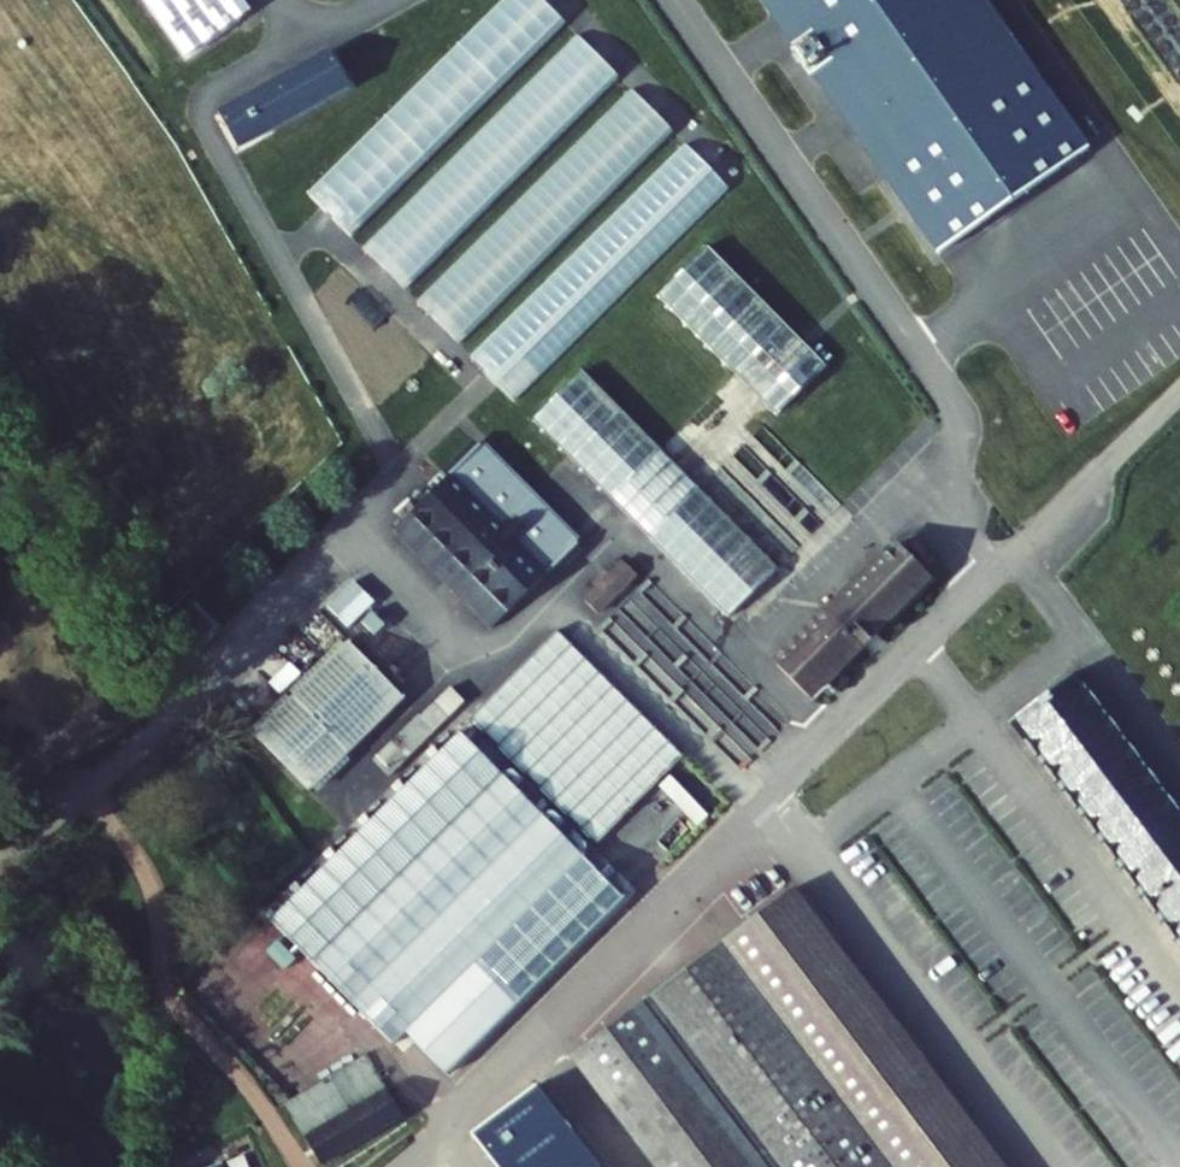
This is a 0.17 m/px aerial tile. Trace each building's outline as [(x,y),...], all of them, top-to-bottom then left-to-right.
[(179,52),(248,2),(247,0),(141,0),(179,52)] [(984,0),(761,0),(794,46),(813,32),(833,60),(813,74),(939,254),(1088,149),(984,0)] [(368,246),(409,288),(623,76),(582,34),(368,246)] [(331,48),(220,110),(239,143),(350,82),(331,48)] [(421,302),(462,344),(677,132),(636,90),(421,302)] [(475,358),(516,400),(730,187),(689,146),(475,358)] [(845,345),(730,227),(682,274),(797,392),(845,345)] [(604,352),(557,399),(751,596),(799,549),(604,352)] [(601,520),(503,422),(417,507),(515,606),(601,520)] [(801,641),(835,675),(955,554),(921,520),(801,641)] [(623,558),(584,596),(602,614),(640,577),(623,558)] [(580,611),(492,698),(617,823),(704,736),(580,611)] [(370,620),(276,714),(331,769),(425,675),(370,620)] [(1075,671),(1008,721),(1179,947),(1179,810),(1075,671)] [(446,683),(377,760),(394,775),(462,697),(446,683)] [(485,702),(324,861),(451,989),(612,830),(485,702)] [(654,873),(619,840),(598,862),(633,895),(654,873)] [(587,869),(458,996),(494,1032),(623,905),(587,869)] [(790,891),(568,1057),(651,1166),(998,1166),(790,891)] [(389,1037),(310,1085),(345,1143),(424,1095),(389,1037)] [(493,1166),(595,1166),(534,1088),(471,1138),(493,1166)] [(191,1166),(253,1166),(244,1145),(191,1166)]
